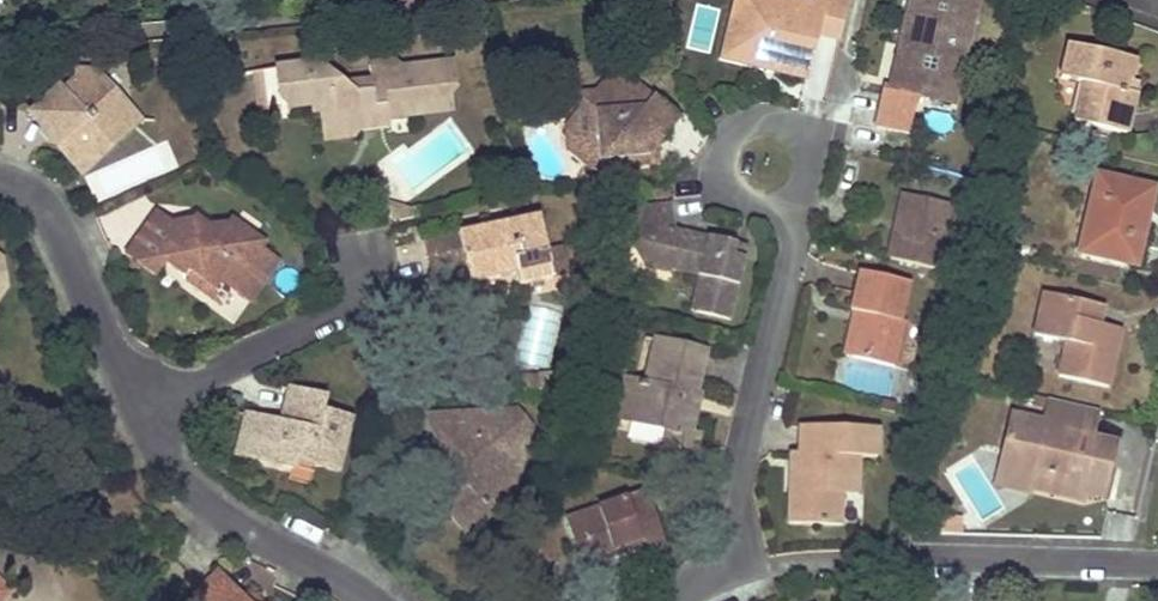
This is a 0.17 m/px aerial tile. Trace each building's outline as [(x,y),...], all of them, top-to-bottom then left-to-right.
[(788,0),(736,0),(733,14),(740,16),(732,52),(765,61),(773,63),(771,71),(805,80),(817,33),(840,38),(849,0),(816,0),(815,6),(788,0)] [(965,44),(975,0),(913,0),(900,53),(893,86),(952,101),(965,44)] [(740,16),(733,14),(722,58),(771,71),(773,63),(765,61),(732,52),(740,16)] [(181,51),(180,45),(180,39),(165,40),(166,52),(181,51)] [(1136,93),(1131,92),(1125,91),(1128,79),(1130,80),(1134,61),(1069,45),(1061,78),(1085,84),(1076,122),(1127,134),(1136,93)] [(360,126),(375,107),(383,106),(384,118),(387,117),(452,110),(451,88),(456,87),(453,63),(405,69),(393,62),(368,65),(370,82),(352,88),(320,63),(275,69),(278,96),(286,101),(287,107),(314,103),(319,109),(322,131),(340,129),(349,135),(352,135),(360,126)] [(278,96),(275,69),(254,71),(259,111),(287,107),(286,101),(278,96)] [(98,86),(98,78),(98,71),(74,71),(73,80),(61,92),(57,88),(29,114),(59,146),(68,157),(82,172),(128,130),(117,118),(129,107),(112,90),(107,95),(98,86)] [(576,144),(563,156),(587,174),(592,174),(593,191),(612,190),(610,172),(610,167),(610,162),(645,159),(644,149),(653,148),(677,123),(649,100),(645,102),(640,97),(640,92),(624,79),(613,92),(602,81),(589,96),(575,95),(573,119),(576,144)] [(613,92),(624,79),(602,81),(613,92)] [(1131,92),(1136,93),(1139,82),(1130,80),(1128,79),(1125,91),(1131,92)] [(649,100),(640,92),(640,97),(645,102),(649,100)] [(383,106),(375,107),(360,126),(387,124),(387,117),(384,118),(383,106)] [(117,118),(128,130),(140,119),(129,107),(117,118)] [(561,132),(563,156),(576,144),(573,119),(561,132)] [(323,138),(349,135),(340,129),(322,131),(323,138)] [(645,159),(610,162),(610,167),(610,172),(654,168),(653,148),(644,149),(645,159)] [(1081,252),(1109,259),(1136,265),(1137,262),(1141,244),(1154,189),(1098,177),(1081,252)] [(899,224),(892,257),(938,268),(952,206),(905,196),(899,224)] [(392,222),(412,218),(410,208),(387,200),(380,201),(382,214),(389,212),(392,222)] [(644,205),(647,223),(658,225),(677,229),(673,204),(644,205)] [(278,262),(269,256),(260,249),(265,243),(233,220),(221,237),(196,219),(184,235),(156,215),(127,255),(156,276),(167,263),(185,276),(187,274),(190,271),(212,287),(214,289),(221,281),(250,301),(278,262)] [(516,274),(517,280),(518,285),(554,278),(541,215),(425,240),(433,274),(466,267),(470,284),(516,274)] [(677,229),(658,225),(654,244),(675,249),(670,269),(699,276),(692,310),(733,319),(747,257),(735,254),(736,248),(737,242),(703,234),(677,229)] [(736,248),(735,254),(747,257),(750,245),(737,242),(736,248)] [(183,279),(214,302),(212,287),(190,271),(187,274),(185,276),(183,279)] [(853,358),(874,363),(895,368),(905,322),(900,321),(909,282),(860,272),(856,291),(851,311),(856,312),(864,314),(853,358)] [(1067,343),(1064,359),(1060,376),(1109,387),(1120,339),(1097,334),(1099,325),(1104,307),(1044,293),(1034,335),(1067,343)] [(853,358),(864,314),(856,312),(846,356),(853,358)] [(1122,330),(1099,325),(1097,334),(1120,339),(1122,330)] [(696,448),(697,444),(699,435),(689,432),(696,406),(688,405),(689,399),(691,394),(698,396),(703,373),(709,351),(657,339),(646,384),(637,382),(627,420),(668,429),(678,432),(674,449),(694,454),(696,448)] [(521,391),(541,390),(540,376),(520,377),(521,391)] [(627,380),(618,418),(627,420),(637,382),(627,380)] [(351,419),(327,412),(324,422),(318,420),(321,411),(324,399),(288,391),(282,413),(290,415),(297,417),(294,427),(279,424),(257,418),(247,457),(292,469),(294,459),(337,470),(351,419)] [(689,399),(688,405),(696,406),(698,396),(691,394),(689,399)] [(1032,473),(1028,488),(1032,489),(1083,500),(1085,493),(1103,498),(1111,466),(1073,457),(1078,436),(1090,440),(1092,435),(1098,410),(1049,398),(1044,423),(1025,418),(1024,421),(1010,427),(1008,436),(1005,435),(1003,446),(1005,447),(1003,457),(1013,469),(1032,473)] [(327,412),(321,411),(318,420),(324,422),(327,412)] [(437,440),(445,454),(459,456),(466,466),(464,477),(461,486),(457,491),(452,517),(467,535),(479,525),(492,515),(488,510),(496,502),(500,489),(513,492),(530,428),(516,424),(515,411),(440,415),(441,435),(437,435),(437,440)] [(282,413),(279,424),(294,427),(297,417),(290,415),(282,413)] [(1025,418),(1009,414),(1005,435),(1008,436),(1010,427),(1024,421),(1025,418)] [(247,457),(257,418),(246,415),(236,454),(247,457)] [(441,435),(440,415),(426,415),(437,440),(437,435),(441,435)] [(878,457),(879,428),(802,425),(801,452),(800,488),(792,488),(791,524),(842,526),(842,510),(843,495),(857,495),(859,456),(878,457)] [(674,449),(678,432),(668,429),(664,446),(674,449)] [(1073,457),(1111,466),(1117,442),(1092,435),(1090,440),(1078,436),(1073,457)] [(1005,447),(1003,446),(993,485),(1031,494),(1032,489),(1028,488),(1032,473),(1013,469),(1003,457),(1005,447)] [(800,488),(801,452),(793,451),(792,488),(800,488)] [(459,456),(445,454),(464,477),(466,466),(459,456)] [(646,554),(656,550),(666,547),(647,491),(577,515),(593,563),(623,552),(621,546),(628,544),(642,540),(644,545),(646,554)] [(593,563),(577,515),(568,519),(583,566),(593,563)] [(963,519),(933,518),(933,534),(963,535),(963,519)] [(621,546),(623,552),(644,545),(642,540),(628,544),(621,546)] [(213,570),(200,584),(184,600),(244,600),(213,570)] [(13,592),(0,580),(0,600),(6,600),(13,592)]
